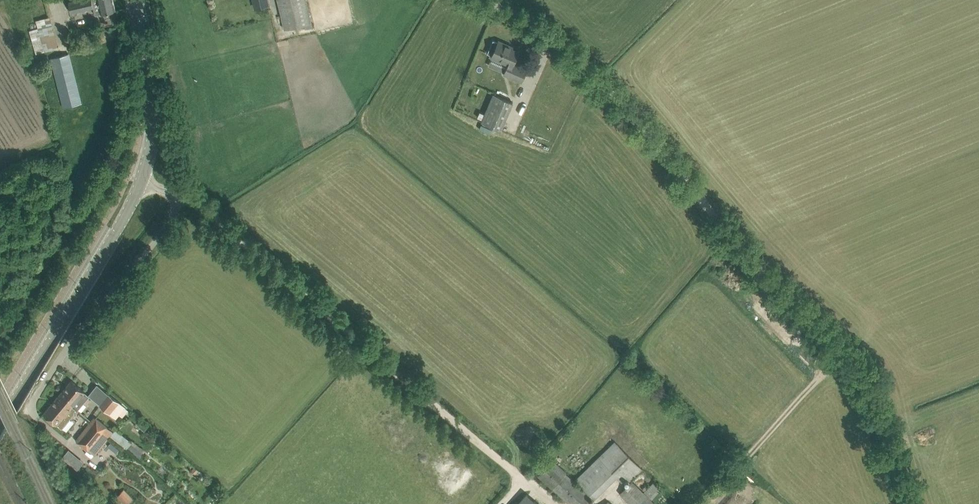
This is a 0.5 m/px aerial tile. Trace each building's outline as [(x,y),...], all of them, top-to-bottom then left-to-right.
[(115,9),(113,0),(68,0),(71,12),(93,7),(95,14),(115,9)] [(306,0),(278,0),(285,29),(311,23),(306,0)] [(58,47),(50,19),(28,25),(36,54),(58,47)] [(499,40),(498,42),(493,40),(488,53),(492,55),(491,57),(508,64),(505,70),(513,73),(511,77),(522,81),(527,68),(517,64),(516,67),(513,65),(519,51),(506,46),(507,44),(499,40)] [(69,53),(51,58),(64,107),(81,102),(69,53)] [(513,102),(494,93),(482,122),(501,130),(513,102)] [(85,391),(79,386),(71,380),(60,394),(78,409),(89,395),(85,391)] [(122,417),(128,410),(108,393),(100,404),(117,417),(119,415),(122,417)] [(62,428),(78,409),(60,394),(43,413),(62,428)] [(116,428),(112,432),(105,426),(106,426),(94,417),(91,421),(109,436),(110,435),(139,458),(145,450),(116,428)] [(94,455),(109,436),(91,421),(76,440),(94,455)] [(622,481),(628,475),(631,479),(642,469),(615,441),(577,478),(595,497),(617,476),(622,481)] [(586,503),(593,496),(552,459),(538,475),(571,503),(585,503),(586,503)] [(631,503),(652,503),(653,503),(651,500),(662,489),(654,481),(643,493),(632,481),(620,493),(631,503)] [(124,489),(116,496),(124,503),(129,503),(133,500),(124,489)] [(517,503),(537,503),(525,494),(517,503)]
